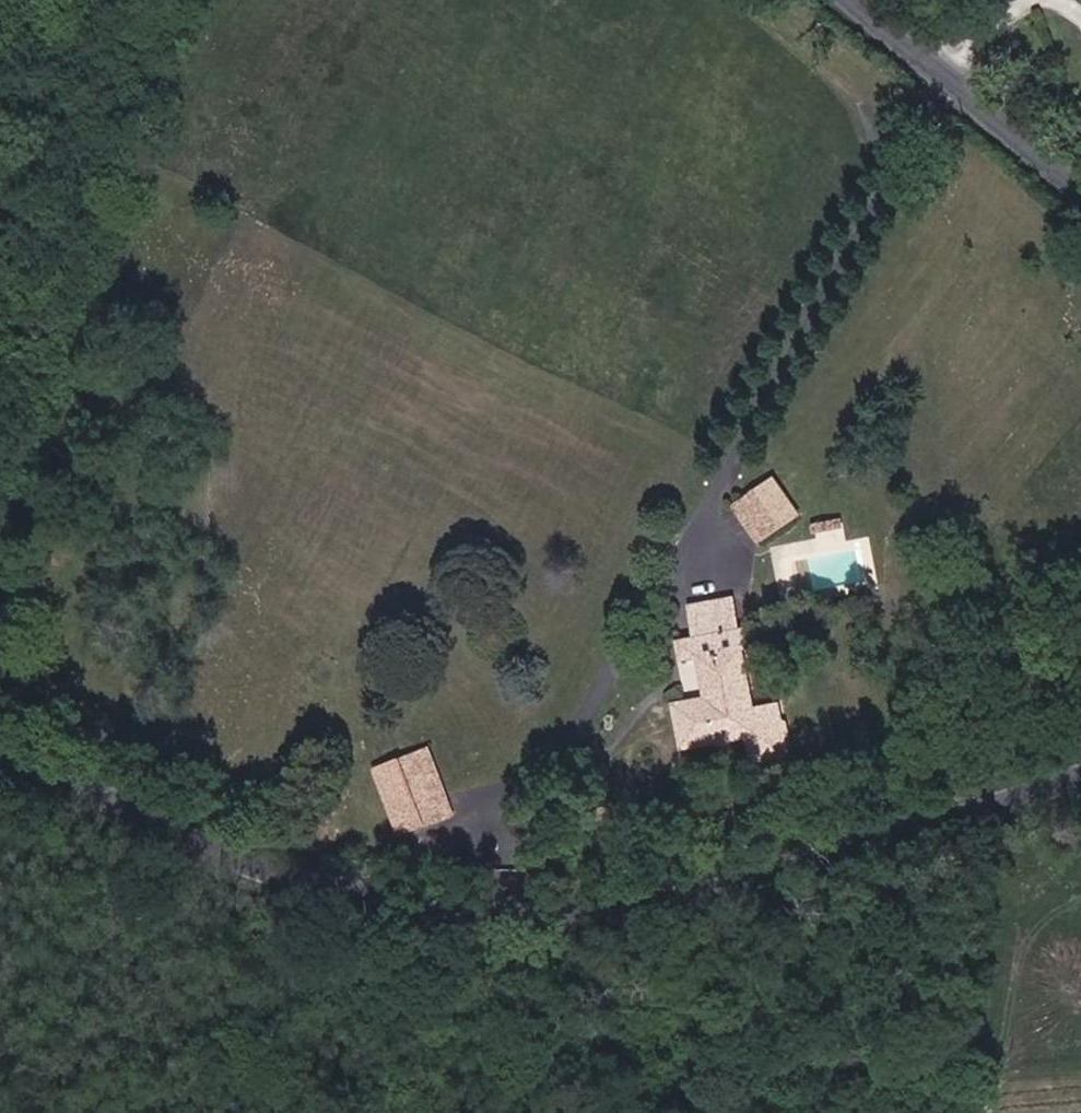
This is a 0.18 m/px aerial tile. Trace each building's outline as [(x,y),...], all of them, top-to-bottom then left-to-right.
[(780,512),(750,476),(728,494),(759,530),(780,512)] [(866,576),(858,544),(811,556),(819,588),(866,576)] [(694,754),(709,749),(763,733),(767,745),(802,735),(790,693),(769,698),(750,630),(774,624),(772,613),(747,620),(739,593),(697,604),(706,633),(683,639),(688,656),(708,651),(721,699),(682,710),(694,754)] [(462,813),(433,764),(426,751),(401,766),(377,780),(412,842),(462,813)] [(601,839),(605,849),(627,842),(624,831),(601,839)]
